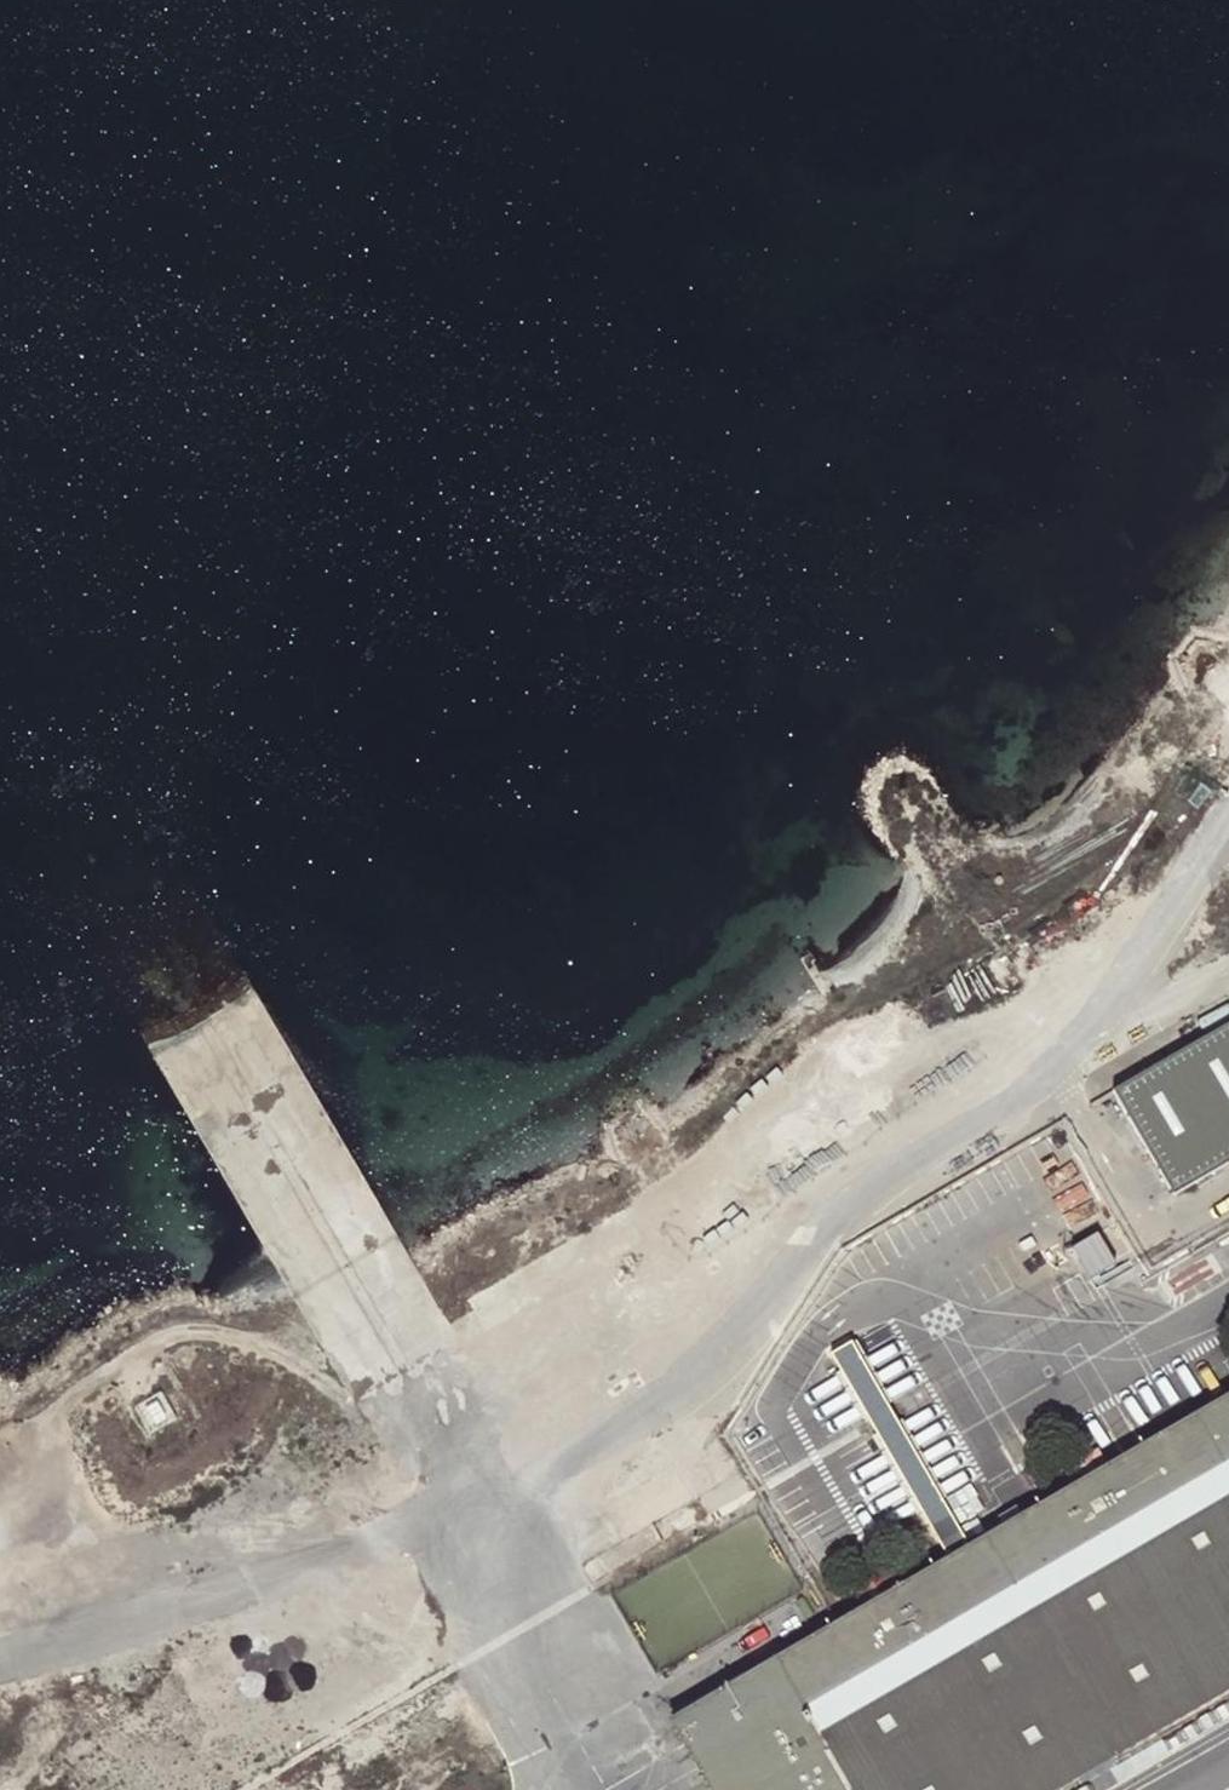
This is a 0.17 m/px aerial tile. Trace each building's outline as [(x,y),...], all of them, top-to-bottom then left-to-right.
[(1116,1099),(1176,1201),(1228,1171),(1228,1034),(1116,1099)] [(673,1736),(707,1789),(1065,1789),(1228,1694),(1228,1412),(842,1637),(673,1736)]
